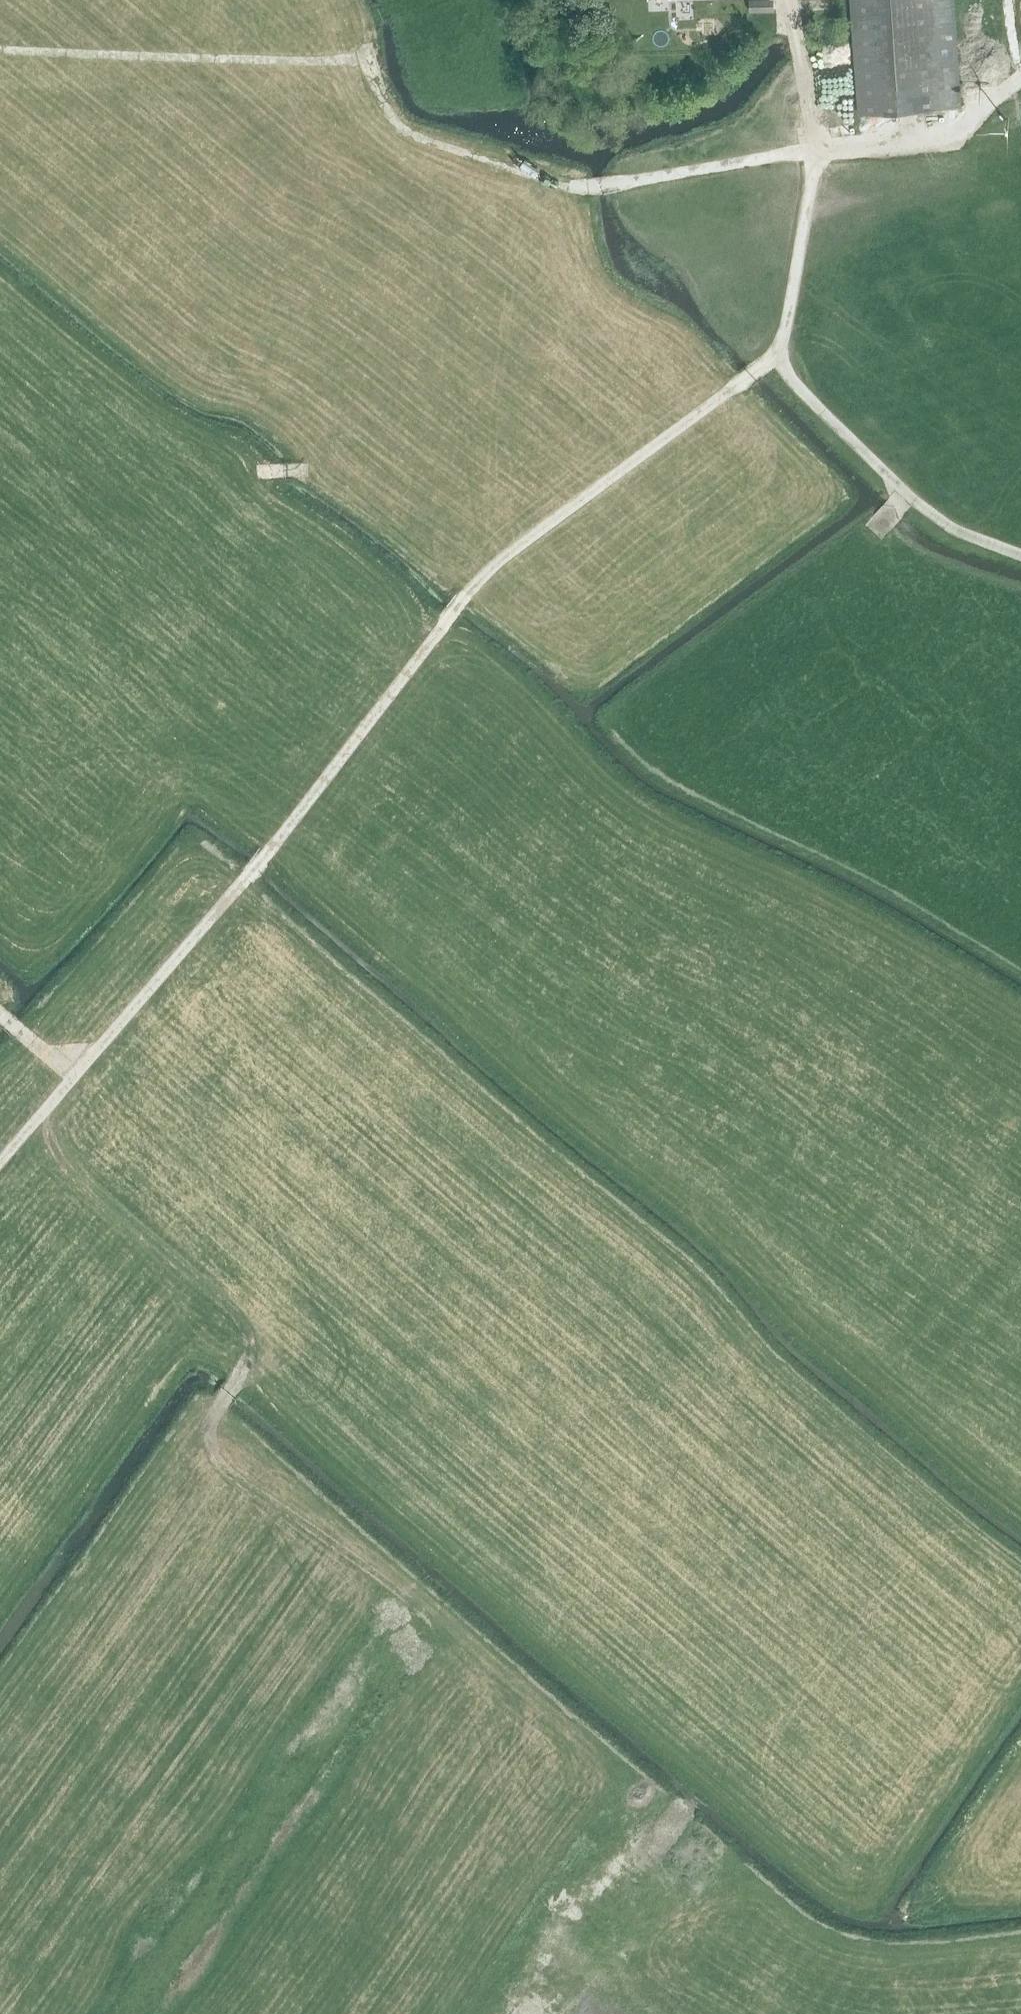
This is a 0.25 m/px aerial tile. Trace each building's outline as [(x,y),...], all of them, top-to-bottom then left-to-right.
[(858,115),(961,107),(953,0),(849,0),(858,115)]
